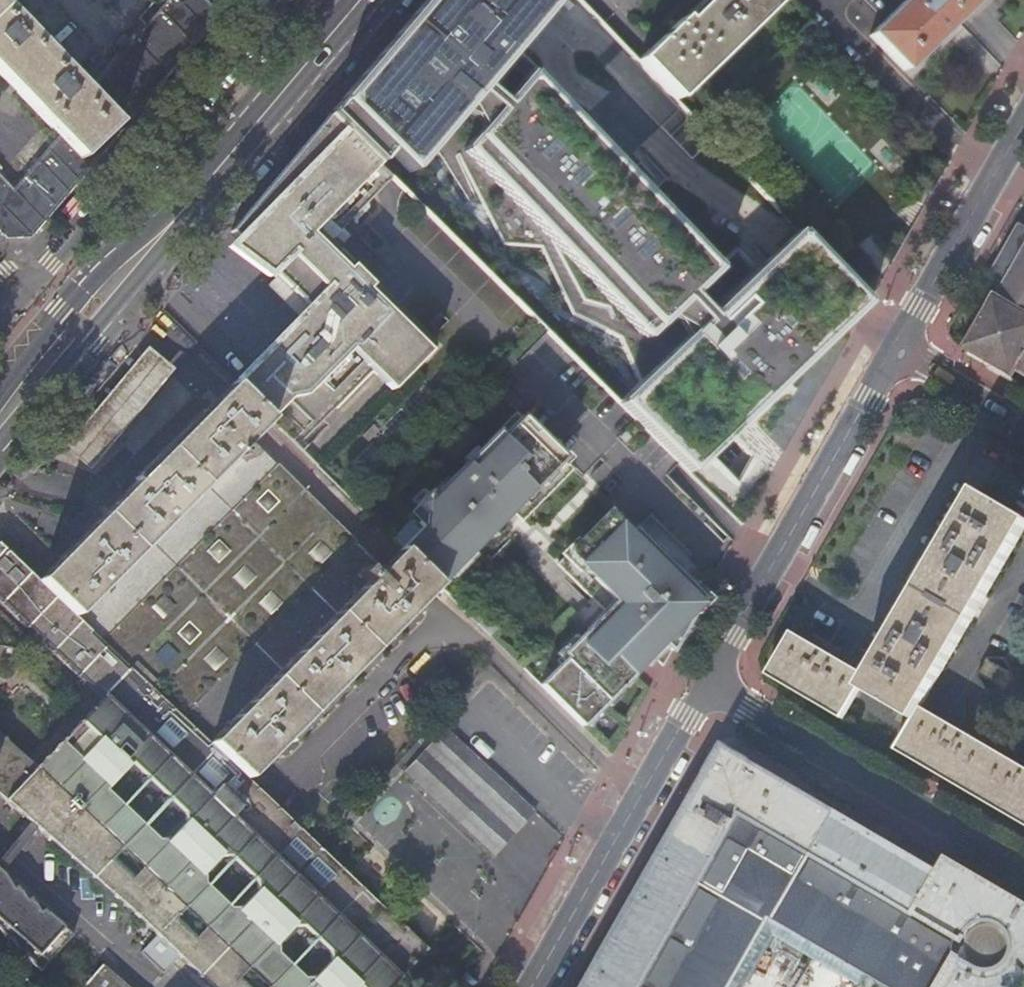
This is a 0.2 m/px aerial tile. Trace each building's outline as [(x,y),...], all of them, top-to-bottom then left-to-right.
[(219,16),(204,0),(171,0),(91,95),(0,2),(0,74),(16,90),(62,137),(16,192),(0,175),(0,232),(8,240),(33,240),(131,122),(219,16)] [(690,474),(732,434),(869,303),(806,238),(798,230),(711,314),(693,296),(721,269),(531,72),(504,103),(485,87),(558,1),(557,0),(426,0),(396,35),(328,116),(378,165),(386,156),(409,178),(437,144),(471,103),(491,120),(489,122),(473,141),(463,153),(646,341),(657,331),(679,310),(686,303),(703,321),(696,328),(639,382),(618,403),(690,474)] [(707,1),(685,23),(681,19),(638,62),(676,102),(780,0),(706,0),(707,1)] [(879,27),(903,0),(855,0),(853,3),(879,27)] [(870,39),(906,75),(935,47),(983,0),(910,0),(870,39)] [(247,213),(230,233),(237,240),(228,248),(267,277),(271,274),(288,291),(306,309),(254,362),(246,371),(233,383),(269,419),(297,447),(372,372),(391,391),(409,374),(434,348),(328,244),(370,202),(393,180),(378,165),(328,116),(307,141),(247,213)] [(1021,224),(1020,224),(1019,224),(1018,224),(1017,225),(1016,226),(989,274),(1000,281),(993,293),(961,349),(986,363),(1013,379),(1016,373),(1023,377),(1023,226),(1021,224)] [(145,356),(61,450),(85,471),(168,377),(145,356)] [(75,615),(249,440),(269,419),(233,383),(215,402),(207,411),(128,491),(78,542),(64,557),(52,570),(40,582),(75,615)] [(500,438),(520,418),(515,414),(496,434),(500,438)] [(496,434),(483,447),(539,504),(572,470),(520,418),(500,438),(496,434)] [(182,717),(209,743),(380,570),(354,544),(301,492),(275,466),(249,440),(75,615),(102,641),(182,717)] [(483,447),(476,453),(465,465),(434,496),(423,507),(418,512),(423,517),(416,524),(421,528),(401,549),(437,585),(438,586),(447,576),(469,554),(489,534),(499,523),(501,521),(511,512),(521,522),(529,515),(539,504),(483,447)] [(465,465),(476,453),(471,449),(460,460),(465,465)] [(793,632),(768,675),(842,719),(860,689),(914,720),(896,750),(1007,815),(1023,825),(1023,768),(922,708),(1023,533),(1023,518),(976,490),(868,676),(793,632)] [(423,507),(434,496),(430,491),(418,503),(423,507)] [(628,533),(632,528),(612,509),(608,513),(628,533)] [(677,639),(685,625),(693,612),(701,597),(691,587),(661,557),(650,547),(632,528),(628,533),(608,513),(559,563),(556,565),(605,612),(592,625),(577,641),(559,659),(556,662),(560,665),(540,686),(581,727),(584,724),(595,712),(604,703),(615,692),(629,679),(639,669),(651,657),(661,667),(677,639)] [(504,527),(499,523),(489,534),(493,538),(504,527)] [(654,543),(650,547),(661,557),(665,553),(654,543)] [(39,829),(142,920),(141,921),(157,936),(179,956),(211,986),(390,986),(427,950),(421,945),(318,846),(315,843),(308,837),(287,816),(271,802),(246,778),(209,743),(182,717),(102,641),(75,615),(40,582),(0,544),(0,597),(101,693),(78,719),(74,723),(70,728),(36,766),(6,800),(31,822),(39,829)] [(401,549),(380,570),(209,743),(246,778),(412,611),(437,585),(401,549)] [(469,554),(447,576),(451,580),(473,558),(469,554)] [(701,597),(704,592),(695,582),(691,587),(701,597)] [(697,615),(712,600),(704,592),(701,597),(693,612),(697,615)] [(691,631),(685,625),(677,639),(680,642),(691,631)] [(559,659),(577,641),(573,637),(554,655),(559,659)] [(1014,673),(988,657),(977,675),(1004,691),(1014,673)] [(615,692),(604,703),(609,708),(620,696),(615,692)] [(595,712),(584,724),(588,728),(600,717),(595,712)] [(476,762),(444,733),(407,775),(436,803),(495,859),(506,847),(524,829),(535,817),(476,762)] [(6,800),(36,766),(8,740),(0,749),(0,795),(6,800)] [(770,920),(886,986),(1023,986),(1023,905),(958,866),(947,860),(939,873),(724,748),(588,986),(732,986),(770,920)] [(31,822),(0,858),(0,872),(1,872),(39,829),(31,822)] [(8,943),(13,940),(21,954),(27,951),(34,965),(42,972),(72,937),(74,935),(43,908),(41,909),(37,911),(33,903),(29,897),(27,898),(24,900),(19,891),(16,886),(14,887),(11,889),(5,879),(3,874),(1,872),(0,872),(0,928),(8,943)] [(162,974),(179,956),(157,936),(140,954),(162,974)] [(103,964),(82,986),(129,986),(103,964)] [(454,978),(462,985),(468,979),(465,976),(460,971),(454,978)]
